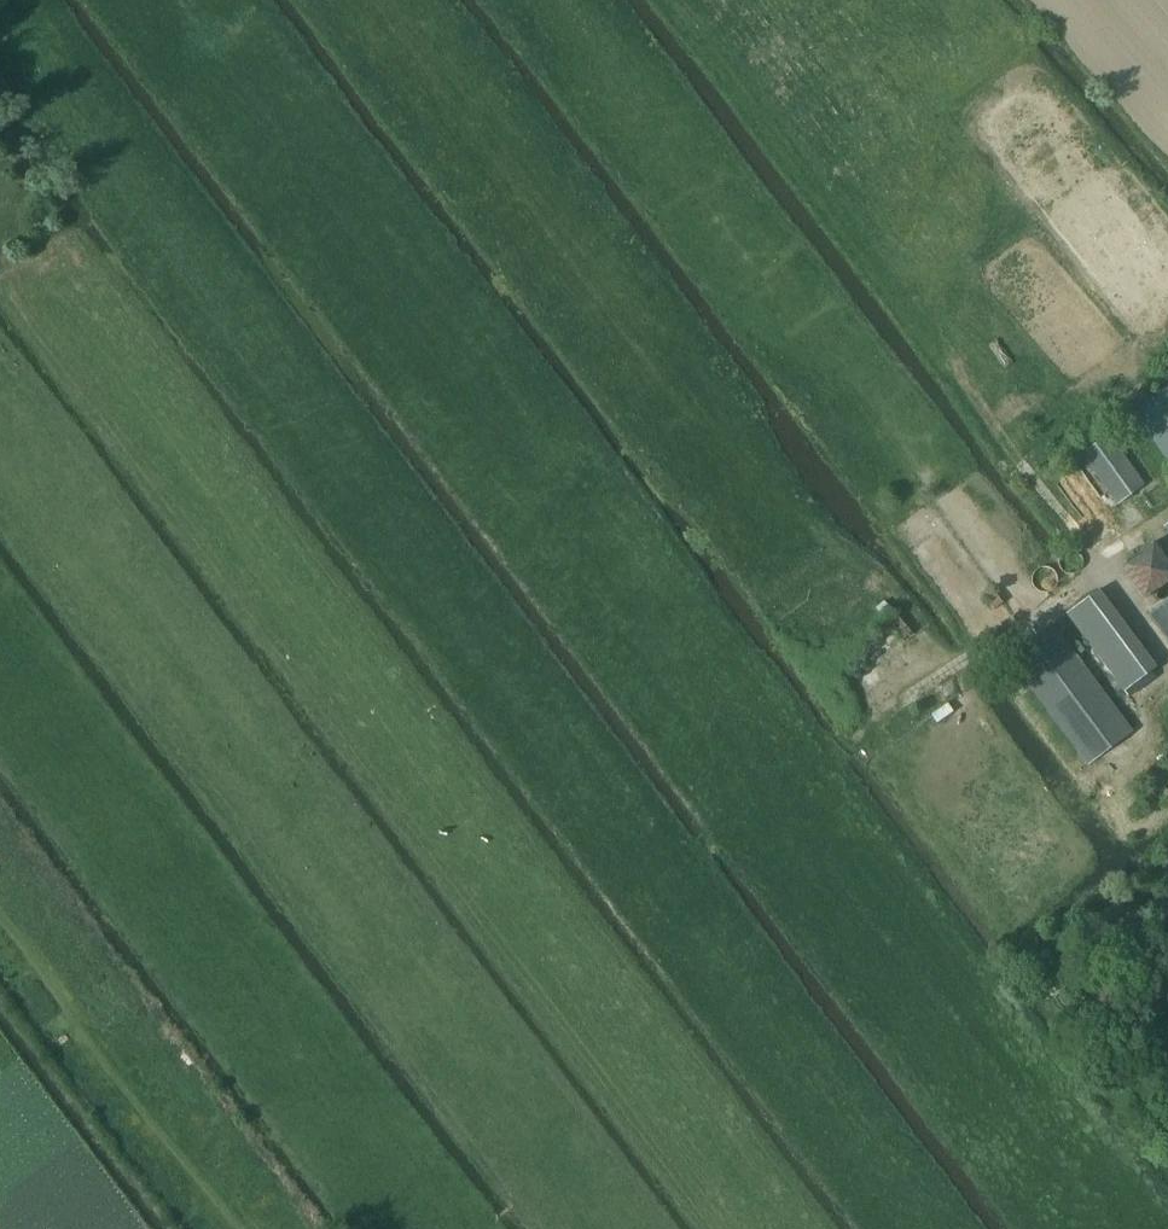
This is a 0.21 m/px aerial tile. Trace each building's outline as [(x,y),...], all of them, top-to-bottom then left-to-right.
[(1167,386),(1133,412),(1167,460),(1167,386)] [(1139,497),(1147,491),(1143,486),(1146,484),(1109,434),(1081,454),(1118,505),(1135,492),(1139,497)] [(1157,668),(1098,589),(1066,613),(1088,645),(1075,654),(1052,622),(1007,656),(1088,765),(1133,732),(1110,701),(1157,668)] [(1150,613),(1167,638),(1167,599),(1150,613)]
